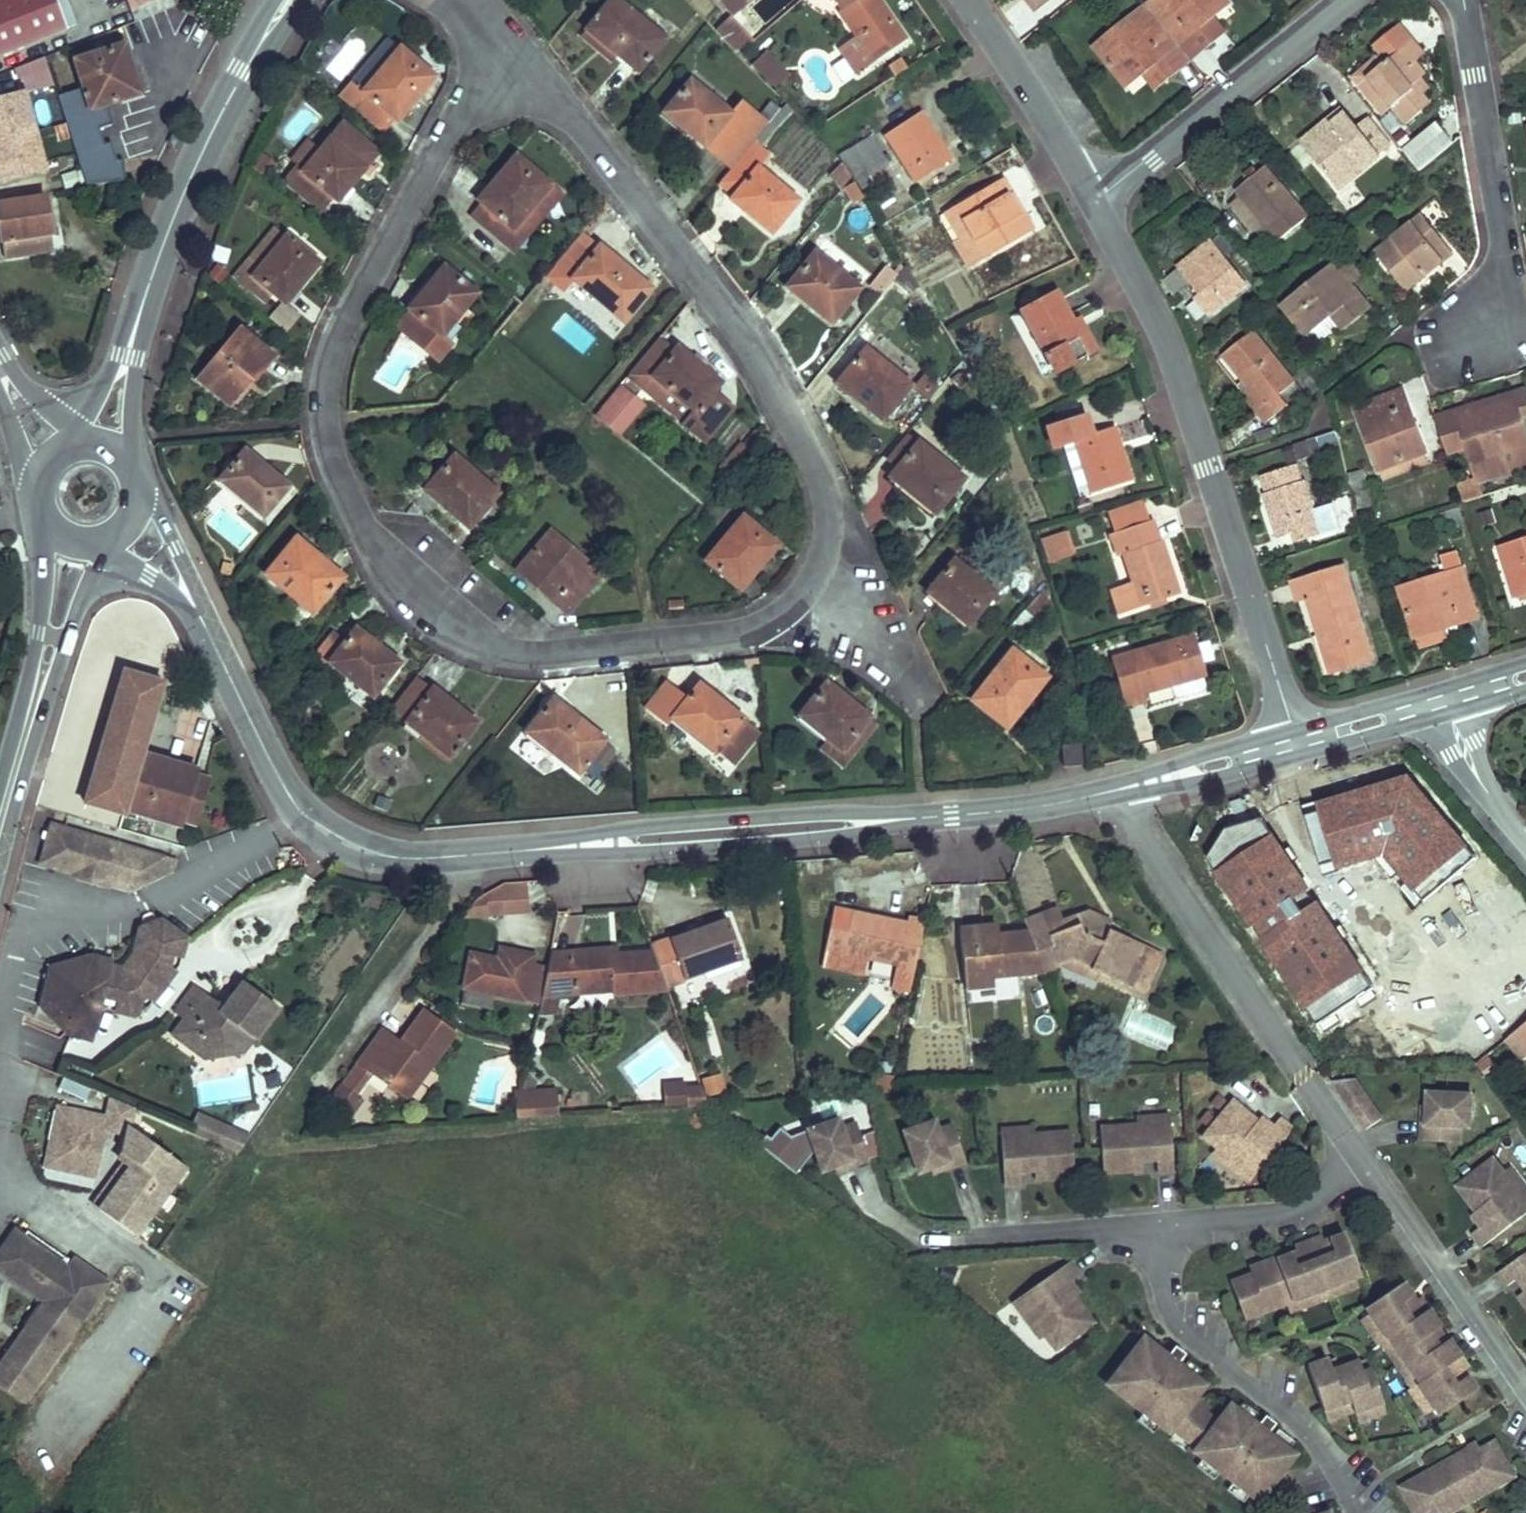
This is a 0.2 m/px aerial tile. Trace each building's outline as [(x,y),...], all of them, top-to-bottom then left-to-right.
[(64,29),(53,1),(53,0),(0,0),(0,54),(64,29)] [(64,29),(76,24),(66,0),(56,0),(53,1),(64,29)] [(136,21),(175,6),(173,0),(128,0),(136,21)] [(586,30),(616,54),(638,72),(665,39),(617,0),(611,0),(586,30)] [(730,15),(748,0),(718,0),(730,15)] [(843,9),(839,11),(856,35),(839,47),(857,73),(906,40),(878,0),(837,0),(843,9)] [(1036,10),(1048,0),(1027,0),(1036,10)] [(1146,6),(1178,46),(1213,17),(1229,4),(1226,0),(1153,0),(1146,6)] [(1178,46),(1146,6),(1095,47),(1128,87),(1144,74),(1178,46)] [(1213,17),(1178,46),(1191,61),(1225,33),(1213,17)] [(718,35),(732,22),(728,19),(715,31),(718,35)] [(732,22),(718,35),(734,52),(751,43),(732,22)] [(1375,47),(1387,61),(1383,65),(1368,77),(1392,107),(1407,124),(1430,104),(1423,95),(1425,92),(1417,82),(1420,79),(1426,75),(1415,62),(1423,56),(1399,27),(1375,47)] [(616,54),(586,30),(581,36),(611,60),(616,54)] [(362,92),(399,48),(387,37),(349,82),(362,92)] [(123,46),(75,61),(84,87),(91,109),(107,104),(138,94),(123,46)] [(1191,61),(1178,46),(1144,74),(1157,89),(1191,61)] [(434,77),(421,66),(411,58),(399,48),(362,92),(349,82),(339,95),(383,132),(395,119),(400,123),(412,108),(409,106),(434,77)] [(751,65),(761,75),(774,61),(765,52),(751,65)] [(414,53),(411,58),(421,66),(424,62),(414,53)] [(1368,77),(1383,65),(1377,57),(1353,78),(1383,115),(1392,107),(1368,77)] [(889,67),(895,76),(907,68),(901,59),(889,67)] [(789,76),(774,61),(761,75),(776,89),(789,76)] [(1417,82),(1425,92),(1429,89),(1420,79),(1417,82)] [(664,113),(730,167),(766,124),(758,117),(739,102),(730,114),(690,82),(664,113)] [(91,109),(84,87),(57,96),(85,186),(125,181),(122,160),(116,160),(110,142),(103,145),(98,129),(114,124),(107,104),(91,109)] [(34,131),(24,92),(0,99),(0,140),(34,131)] [(277,96),(270,93),(261,110),(268,114),(277,96)] [(758,117),(766,124),(779,108),(771,101),(758,117)] [(752,142),(760,148),(791,111),(784,105),(781,109),(779,108),(752,142)] [(1381,155),(1379,153),(1358,127),(1343,108),(1301,143),(1339,189),(1381,155)] [(886,135),(916,182),(950,159),(920,113),(886,135)] [(1358,127),(1379,153),(1390,144),(1369,119),(1358,127)] [(333,198),(337,201),(348,186),(350,187),(365,167),(361,164),(374,149),(342,123),(320,151),(303,171),(296,165),(282,181),(321,213),(333,198)] [(54,127),(58,142),(68,139),(64,124),(54,127)] [(1452,143),(1439,125),(1405,152),(1419,169),(1452,143)] [(0,140),(0,181),(44,170),(34,131),(0,140)] [(862,190),(873,183),(869,177),(880,170),(888,165),(887,164),(883,156),(873,135),(840,155),(862,190)] [(303,171),(320,151),(308,140),(291,161),(296,165),(303,171)] [(734,196),(732,198),(746,209),(744,211),(771,233),(797,200),(758,169),(768,155),(760,148),(752,142),(719,184),(734,196)] [(361,164),(365,167),(378,152),(374,149),(361,164)] [(883,156),(887,164),(892,161),(888,153),(883,156)] [(515,156),(490,186),(492,188),(481,201),(483,202),(472,216),(514,251),(525,238),(516,230),(552,187),(515,156)] [(829,175),(840,191),(851,177),(842,162),(829,175)] [(1266,165),(1257,173),(1249,179),(1235,191),(1238,194),(1264,225),(1278,242),(1309,217),(1266,165)] [(1249,179),(1257,173),(1253,168),(1245,174),(1249,179)] [(83,184),(79,169),(61,175),(65,189),(83,184)] [(869,177),(873,183),(883,176),(880,170),(869,177)] [(961,240),(956,243),(969,266),(1028,232),(1007,196),(1011,193),(1002,178),(945,212),(961,240)] [(863,197),(854,183),(846,188),(854,202),(856,201),(863,197)] [(338,202),(350,187),(348,186),(337,201),(338,202)] [(492,188),(490,186),(479,199),(481,201),(492,188)] [(516,230),(525,238),(561,195),(552,187),(516,230)] [(1007,196),(1028,232),(1032,230),(1011,193),(1007,196)] [(1264,225),(1238,194),(1236,199),(1231,204),(1231,208),(1250,231),(1256,230),(1264,225)] [(0,203),(0,234),(3,258),(53,251),(45,197),(0,203)] [(863,197),(856,201),(873,230),(880,226),(863,197)] [(606,203),(585,228),(588,231),(610,206),(606,203)] [(1406,291),(1453,253),(1422,215),(1375,253),(1406,291)] [(257,272),(286,237),(272,226),(244,261),(257,272)] [(557,265),(546,278),(564,293),(574,280),(623,322),(650,289),(599,246),(599,247),(584,235),(558,266),(557,265)] [(257,272),(244,261),(233,274),(264,299),(271,291),(283,301),(294,288),(296,289),(318,263),(286,237),(257,272)] [(1210,242),(1180,267),(1191,281),(1198,289),(1201,293),(1196,297),(1210,314),(1245,285),(1210,242)] [(814,253),(788,285),(802,297),(801,299),(831,323),(859,289),(814,253)] [(479,292),(444,263),(407,308),(414,314),(399,332),(438,365),(453,346),(442,337),(479,292)] [(1306,334),(1331,314),(1341,325),(1343,328),(1368,308),(1334,265),(1283,306),(1306,334)] [(1191,281),(1180,267),(1164,280),(1175,294),(1191,281)] [(886,270),(876,282),(885,289),(895,277),(886,270)] [(885,289),(876,282),(872,288),(880,295),(885,289)] [(787,287),(801,299),(802,297),(788,285),(787,287)] [(294,288),(283,301),(285,303),(296,289),(294,288)] [(1201,293),(1198,289),(1192,293),(1196,297),(1201,293)] [(1054,373),(1086,355),(1069,324),(1073,322),(1056,292),(1021,311),(1054,373)] [(269,318),(285,332),(299,316),(283,302),(269,318)] [(1331,314),(1306,334),(1316,345),(1341,325),(1331,314)] [(1069,324),(1086,355),(1096,350),(1079,319),(1073,322),(1069,324)] [(228,404),(270,354),(240,329),(198,379),(228,404)] [(1252,331),(1223,354),(1245,381),(1249,387),(1242,392),(1267,422),(1288,405),(1280,395),(1294,383),(1252,331)] [(691,359),(677,347),(675,349),(660,336),(625,378),(642,392),(644,389),(653,377),(694,411),(684,423),(683,424),(704,441),(731,408),(712,392),(719,383),(699,365),(704,359),(696,353),(691,359)] [(865,349),(838,382),(853,394),(852,396),(882,420),(910,386),(865,349)] [(270,354),(228,404),(232,407),(273,357),(270,354)] [(1298,372),(1311,390),(1316,386),(1303,368),(1298,372)] [(653,377),(644,389),(684,423),(694,411),(653,377)] [(915,390),(928,400),(936,390),(924,379),(915,390)] [(1249,387),(1245,381),(1238,387),(1242,392),(1249,387)] [(837,384),(852,396),(853,394),(838,382),(837,384)] [(1280,395),(1288,405),(1303,393),(1294,383),(1280,395)] [(642,406),(619,386),(595,415),(618,434),(642,406)] [(1436,415),(1447,451),(1453,449),(1444,420),(1516,399),(1521,416),(1525,414),(1525,389),(1525,388),(1436,415)] [(1377,471),(1379,470),(1425,452),(1427,451),(1403,389),(1353,409),(1377,471)] [(1453,449),(1479,441),(1490,478),(1508,473),(1502,454),(1512,451),(1517,470),(1525,467),(1525,433),(1521,416),(1516,399),(1444,420),(1453,449)] [(1053,409),(1058,423),(1081,414),(1076,401),(1053,409)] [(1053,448),(1062,445),(1074,441),(1091,493),(1130,480),(1113,428),(1092,435),(1085,416),(1047,428),(1053,448)] [(741,445),(748,451),(761,436),(754,430),(741,445)] [(1316,437),(1320,448),(1339,441),(1336,430),(1316,437)] [(897,468),(918,442),(908,434),(887,459),(897,468)] [(1316,437),(1294,444),(1299,461),(1322,453),(1320,448),(1316,437)] [(1074,441),(1062,445),(1080,497),(1091,493),(1074,441)] [(1479,441),(1453,449),(1455,454),(1467,450),(1478,485),(1491,481),(1490,478),(1479,441)] [(963,479),(918,442),(897,468),(890,477),(935,514),(963,479)] [(721,467),(729,474),(748,451),(741,445),(740,444),(721,467)] [(244,451),(220,480),(263,516),(287,487),(244,451)] [(1508,473),(1517,470),(1512,451),(1502,454),(1508,473)] [(1425,452),(1379,470),(1383,481),(1429,463),(1425,452)] [(453,456),(426,488),(440,501),(439,503),(468,528),(497,494),(453,456)] [(1264,493),(1279,538),(1294,534),(1297,543),(1339,529),(1330,504),(1313,509),(1304,481),(1302,481),(1298,466),(1262,477),(1267,492),(1264,493)] [(1348,474),(1355,508),(1369,505),(1363,471),(1348,474)] [(1466,501),(1482,496),(1478,485),(1476,478),(1460,483),(1466,501)] [(424,490),(439,503),(440,501),(426,488),(424,490)] [(1114,533),(1150,521),(1142,500),(1107,512),(1114,533)] [(705,561),(738,588),(750,573),(752,575),(777,545),(742,517),(705,561)] [(1159,541),(1152,520),(1150,521),(1114,533),(1110,534),(1117,556),(1123,555),(1132,582),(1111,589),(1120,615),(1149,605),(1179,594),(1161,540),(1159,541)] [(1065,532),(1073,554),(1076,553),(1068,531),(1065,532)] [(517,570),(567,614),(601,575),(551,532),(517,570)] [(1073,554),(1065,532),(1041,540),(1049,562),(1073,554)] [(266,574),(312,613),(342,577),(296,539),(266,574)] [(1500,548),(1515,596),(1521,594),(1525,593),(1525,540),(1500,548)] [(1446,573),(1462,568),(1456,550),(1440,555),(1446,573)] [(953,560),(929,590),(943,602),(941,604),(968,625),(994,593),(953,560)] [(1309,598),(1321,636),(1327,634),(1339,672),(1372,661),(1343,566),(1293,582),(1299,601),(1309,598)] [(1478,618),(1462,568),(1446,573),(1398,588),(1414,638),(1416,638),(1445,628),(1478,618)] [(740,590),(752,575),(750,573),(738,588),(740,590)] [(927,592),(941,604),(943,602),(929,590),(927,592)] [(1166,599),(1149,605),(1151,610),(1168,604),(1166,599)] [(1445,628),(1416,638),(1419,648),(1449,639),(1445,628)] [(398,663),(356,629),(346,641),(334,632),(314,657),(326,667),(329,663),(372,696),(398,663)] [(1327,634),(1321,636),(1333,673),(1339,672),(1327,634)] [(1144,692),(1170,685),(1203,675),(1192,636),(1113,659),(1127,707),(1146,701),(1144,692)] [(971,700),(1004,727),(1024,702),(1026,704),(1047,678),(1012,650),(971,700)] [(180,827),(182,821),(195,776),(197,769),(142,753),(163,682),(123,671),(84,804),(123,815),(125,810),(180,827)] [(406,723),(432,689),(416,676),(390,710),(406,723)] [(1202,676),(1170,685),(1173,695),(1178,698),(1202,691),(1205,687),(1202,676)] [(677,711),(687,698),(667,682),(656,695),(677,711)] [(799,716),(827,739),(842,751),(849,742),(853,745),(859,737),(856,734),(869,718),(826,683),(799,716)] [(698,684),(687,698),(677,711),(656,695),(645,709),(666,726),(673,718),(697,737),(731,764),(757,731),(698,684)] [(476,723),(432,689),(406,723),(449,757),(476,723)] [(553,699),(526,733),(578,774),(605,741),(553,699)] [(1006,728),(1026,704),(1024,702),(1004,727),(1006,728)] [(673,718),(666,726),(690,745),(697,737),(673,718)] [(842,751),(827,739),(820,747),(843,765),(876,724),(869,718),(856,734),(859,737),(853,745),(849,742),(842,751)] [(1062,745),(1064,767),(1082,765),(1081,744),(1062,745)] [(1419,825),(1420,824),(1439,808),(1440,807),(1413,775),(1392,792),(1419,825)] [(195,776),(182,821),(195,825),(208,780),(195,776)] [(1439,808),(1420,824),(1424,829),(1443,813),(1439,808)] [(46,864),(75,873),(107,882),(132,889),(170,870),(173,861),(52,826),(43,858),(46,864)] [(1431,854),(1418,852),(1416,863),(1410,862),(1407,850),(1371,844),(1364,890),(1385,894),(1383,908),(1424,915),(1426,900),(1468,907),(1471,887),(1484,874),(1483,873),(1429,864),(1431,854)] [(1416,863),(1418,852),(1407,850),(1410,862),(1416,863)] [(107,882),(75,873),(73,879),(105,888),(107,882)] [(529,911),(526,882),(503,883),(502,884),(504,913),(529,911)] [(487,914),(504,913),(502,884),(485,893),(487,914)] [(465,916),(487,914),(485,893),(482,895),(474,903),(465,916)] [(898,965),(895,982),(901,983),(900,991),(909,993),(924,920),(908,917),(907,923),(877,916),(876,921),(867,920),(868,915),(850,911),(851,907),(835,903),(821,966),(861,974),(864,957),(898,965)] [(1048,928),(1062,922),(1056,908),(1042,913),(1048,928)] [(1111,922),(1087,912),(1062,922),(1048,928),(1042,913),(1024,921),(1028,932),(1036,952),(1052,946),(1060,966),(1096,981),(1099,974),(1145,994),(1162,953),(1108,930),(1111,922)] [(727,919),(651,945),(653,953),(665,987),(742,960),(727,919)] [(99,1008),(133,1017),(148,1007),(178,966),(185,939),(160,921),(139,928),(133,958),(124,969),(88,959),(53,969),(44,1006),(70,1031),(69,1036),(90,1042),(99,1008)] [(988,936),(987,926),(959,929),(965,988),(993,986),(992,977),(1043,971),(1036,952),(1028,932),(998,935),(988,936)] [(988,936),(998,935),(997,926),(987,926),(988,936)] [(1043,972),(1060,966),(1052,946),(1036,952),(1043,971),(1043,972)] [(613,995),(666,990),(665,987),(653,953),(611,956),(610,948),(550,953),(547,969),(541,997),(555,996),(578,994),(577,985),(612,982),(613,991),(613,995)] [(500,949),(498,960),(497,963),(491,961),(492,959),(471,954),(464,988),(539,1002),(540,997),(541,997),(547,969),(531,966),(534,956),(500,949)] [(243,982),(225,1005),(230,1008),(224,1016),(220,1013),(219,1004),(194,986),(174,1013),(184,1020),(173,1035),(204,1059),(209,1052),(222,1046),(236,1048),(243,1053),(276,1007),(243,982)] [(577,985),(578,994),(613,991),(612,982),(577,985)] [(557,1012),(555,996),(541,997),(539,1013),(557,1012)] [(230,1008),(225,1005),(220,1013),(224,1016),(230,1008)] [(381,1030),(341,1084),(356,1095),(372,1072),(401,1093),(423,1063),(429,1067),(453,1034),(452,1033),(437,1022),(423,1012),(400,1044),(381,1030)] [(437,1022),(452,1033),(457,1026),(442,1015),(437,1022)] [(1506,1039),(1523,1059),(1525,1057),(1525,1023),(1506,1039)] [(209,1052),(204,1059),(243,1053),(236,1048),(222,1046),(209,1052)] [(423,1063),(401,1093),(407,1098),(429,1067),(423,1063)] [(720,1077),(704,1081),(707,1095),(724,1090),(720,1077)] [(1381,1119),(1354,1079),(1334,1081),(1367,1129),(1381,1119)] [(686,1102),(685,1088),(684,1083),(664,1085),(665,1104),(686,1102)] [(356,1095),(341,1084),(330,1100),(352,1116),(363,1100),(356,1095)] [(686,1102),(687,1107),(707,1105),(701,1087),(685,1088),(686,1102)] [(530,1093),(532,1117),(558,1115),(556,1091),(530,1093)] [(1470,1127),(1472,1095),(1429,1092),(1428,1104),(1427,1122),(1422,1122),(1422,1141),(1451,1142),(1452,1126),(1461,1127),(1470,1127)] [(532,1117),(530,1093),(521,1093),(517,1118),(532,1117)] [(123,1152),(129,1157),(135,1161),(126,1174),(120,1170),(99,1199),(105,1203),(100,1211),(136,1237),(186,1168),(129,1127),(134,1109),(110,1099),(106,1118),(58,1108),(45,1168),(95,1178),(105,1130),(127,1135),(123,1152)] [(1292,1130),(1279,1119),(1273,1127),(1269,1132),(1258,1122),(1234,1102),(1204,1137),(1217,1148),(1228,1157),(1224,1162),(1248,1183),(1292,1130)] [(1140,1125),(1170,1123),(1170,1114),(1139,1117),(1140,1125)] [(200,1137),(207,1121),(197,1116),(190,1133),(200,1137)] [(1261,1118),(1258,1122),(1269,1132),(1273,1127),(1261,1118)] [(838,1120),(808,1130),(815,1150),(822,1171),(833,1167),(850,1161),(852,1166),(869,1160),(859,1132),(844,1137),(841,1128),(838,1120)] [(248,1139),(207,1121),(200,1137),(238,1154),(248,1139)] [(934,1121),(904,1132),(918,1173),(930,1169),(947,1162),(948,1167),(966,1161),(955,1133),(941,1138),(937,1130),(934,1121)] [(844,1137),(859,1132),(856,1123),(841,1128),(844,1137)] [(1174,1171),(1170,1123),(1140,1125),(1100,1128),(1103,1173),(1135,1170),(1134,1161),(1142,1161),(1156,1160),(1157,1172),(1174,1171)] [(941,1138),(955,1133),(952,1124),(937,1130),(941,1138)] [(1030,1126),(1000,1128),(1001,1137),(1031,1135),(1030,1126)] [(1452,1126),(1451,1142),(1460,1142),(1461,1127),(1452,1126)] [(758,1145),(795,1175),(815,1150),(808,1130),(791,1137),(779,1128),(770,1139),(766,1135),(758,1145)] [(1031,1135),(1001,1137),(1004,1185),(1021,1184),(1020,1171),(1034,1170),(1042,1170),(1042,1179),(1074,1177),(1071,1132),(1031,1135)] [(1228,1157),(1217,1148),(1213,1152),(1224,1162),(1228,1157)] [(135,1161),(129,1157),(120,1170),(126,1174),(135,1161)] [(1474,1233),(1484,1247),(1525,1214),(1525,1189),(1519,1180),(1514,1184),(1505,1172),(1495,1159),(1458,1187),(1477,1212),(1487,1223),(1482,1227),(1474,1233)] [(850,1161),(833,1167),(835,1172),(852,1166),(850,1161)] [(1142,1161),(1134,1161),(1135,1170),(1142,1170),(1142,1161)] [(947,1162),(930,1169),(931,1173),(948,1167),(947,1162)] [(1510,1168),(1505,1172),(1514,1184),(1519,1180),(1510,1168)] [(1042,1170),(1034,1170),(1035,1179),(1042,1179),(1042,1170)] [(105,1203),(99,1199),(94,1207),(100,1211),(105,1203)] [(1487,1223),(1477,1212),(1473,1215),(1482,1227),(1487,1223)] [(0,1251),(0,1270),(45,1301),(0,1365),(0,1385),(23,1402),(107,1283),(74,1260),(68,1268),(64,1266),(68,1260),(26,1231),(23,1237),(14,1231),(0,1251)] [(1252,1276),(1231,1284),(1241,1312),(1259,1306),(1262,1314),(1286,1305),(1290,1315),(1301,1311),(1298,1301),(1316,1294),(1319,1304),(1341,1296),(1338,1286),(1356,1279),(1361,1278),(1345,1236),(1329,1242),(1331,1246),(1326,1248),(1324,1244),(1322,1238),(1295,1248),(1297,1254),(1299,1258),(1293,1260),(1292,1256),(1277,1261),(1276,1259),(1257,1267),(1259,1273),(1252,1276)] [(1499,1272),(1509,1286),(1519,1279),(1525,1289),(1525,1254),(1499,1272)] [(1046,1336),(1055,1350),(1092,1324),(1066,1286),(1071,1282),(1079,1276),(1070,1262),(1014,1302),(1032,1328),(1037,1324),(1046,1336)] [(1250,1269),(1252,1276),(1259,1273),(1257,1267),(1250,1269)] [(1359,1289),(1356,1279),(1338,1286),(1341,1296),(1359,1289)] [(1066,1286),(1075,1298),(1079,1294),(1071,1282),(1066,1286)] [(1380,1329),(1372,1335),(1379,1345),(1381,1343),(1387,1352),(1396,1346),(1414,1372),(1405,1378),(1412,1387),(1409,1389),(1416,1399),(1424,1393),(1435,1409),(1439,1414),(1475,1389),(1466,1376),(1462,1378),(1459,1374),(1463,1371),(1468,1368),(1448,1339),(1438,1346),(1433,1340),(1429,1334),(1439,1327),(1419,1298),(1414,1301),(1411,1304),(1408,1299),(1411,1297),(1402,1283),(1365,1308),(1369,1314),(1380,1329)] [(1319,1304),(1316,1294),(1298,1301),(1301,1311),(1319,1304)] [(1259,1306),(1241,1312),(1244,1321),(1262,1314),(1259,1306)] [(1380,1329),(1369,1314),(1361,1319),(1372,1335),(1380,1329)] [(1040,1340),(1046,1336),(1037,1324),(1032,1328),(1040,1340)] [(1443,1333),(1439,1327),(1429,1334),(1433,1340),(1443,1333)] [(1443,1333),(1433,1340),(1438,1346),(1448,1339),(1443,1333)] [(1143,1337),(1123,1363),(1130,1369),(1114,1391),(1169,1433),(1172,1429),(1197,1448),(1194,1452),(1259,1502),(1295,1454),(1268,1433),(1244,1465),(1233,1457),(1258,1425),(1230,1404),(1217,1422),(1205,1412),(1192,1402),(1196,1397),(1205,1385),(1178,1364),(1153,1396),(1143,1388),(1167,1356),(1143,1337)] [(1143,1388),(1153,1396),(1178,1364),(1185,1354),(1175,1346),(1167,1356),(1143,1388)] [(1405,1378),(1414,1372),(1396,1346),(1387,1352),(1405,1378)] [(1327,1359),(1307,1367),(1323,1411),(1339,1405),(1343,1415),(1353,1411),(1354,1413),(1370,1407),(1374,1416),(1385,1412),(1370,1370),(1362,1373),(1359,1364),(1358,1361),(1338,1368),(1331,1371),(1328,1362),(1327,1359)] [(1335,1359),(1328,1362),(1331,1371),(1338,1368),(1335,1359)] [(1359,1364),(1362,1373),(1370,1370),(1367,1361),(1359,1364)] [(1107,1385),(1114,1391),(1130,1369),(1123,1363),(1107,1385)] [(1427,1414),(1435,1409),(1424,1393),(1416,1399),(1427,1414)] [(1192,1402),(1205,1412),(1209,1408),(1196,1397),(1192,1402)] [(1339,1405),(1323,1411),(1327,1421),(1343,1415),(1339,1405)] [(1370,1407),(1354,1413),(1357,1422),(1374,1416),(1370,1407)] [(1233,1457),(1244,1465),(1268,1433),(1275,1424),(1265,1416),(1258,1425),(1233,1457)] [(1406,1493),(1417,1512),(1438,1512),(1439,1512),(1440,1512),(1454,1512),(1453,1512),(1499,1486),(1496,1481),(1513,1471),(1497,1443),(1483,1451),(1478,1441),(1469,1446),(1471,1449),(1474,1455),(1469,1458),(1465,1452),(1430,1471),(1434,1478),(1406,1493)] [(1474,1455),(1471,1449),(1465,1452),(1469,1458),(1474,1455)] [(1402,1487),(1406,1493),(1434,1478),(1430,1471),(1402,1487)] [(1516,1477),(1513,1471),(1496,1481),(1499,1486),(1516,1477)]
